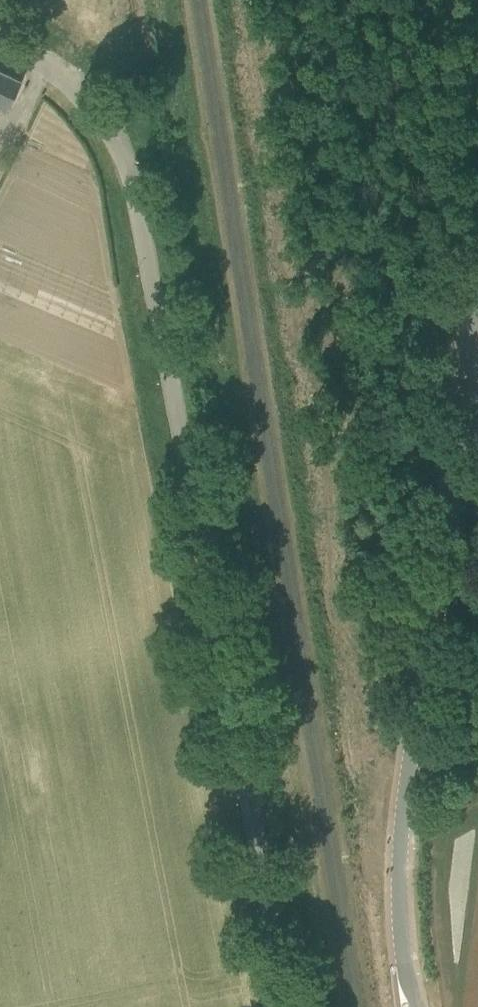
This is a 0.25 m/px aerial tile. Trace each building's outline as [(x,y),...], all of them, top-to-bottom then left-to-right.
[(22,80),(0,70),(0,110),(6,113),(20,84),(21,84),(22,82),(21,82),(22,80)] [(341,356),(345,328),(324,324),(320,353),(341,356)]
